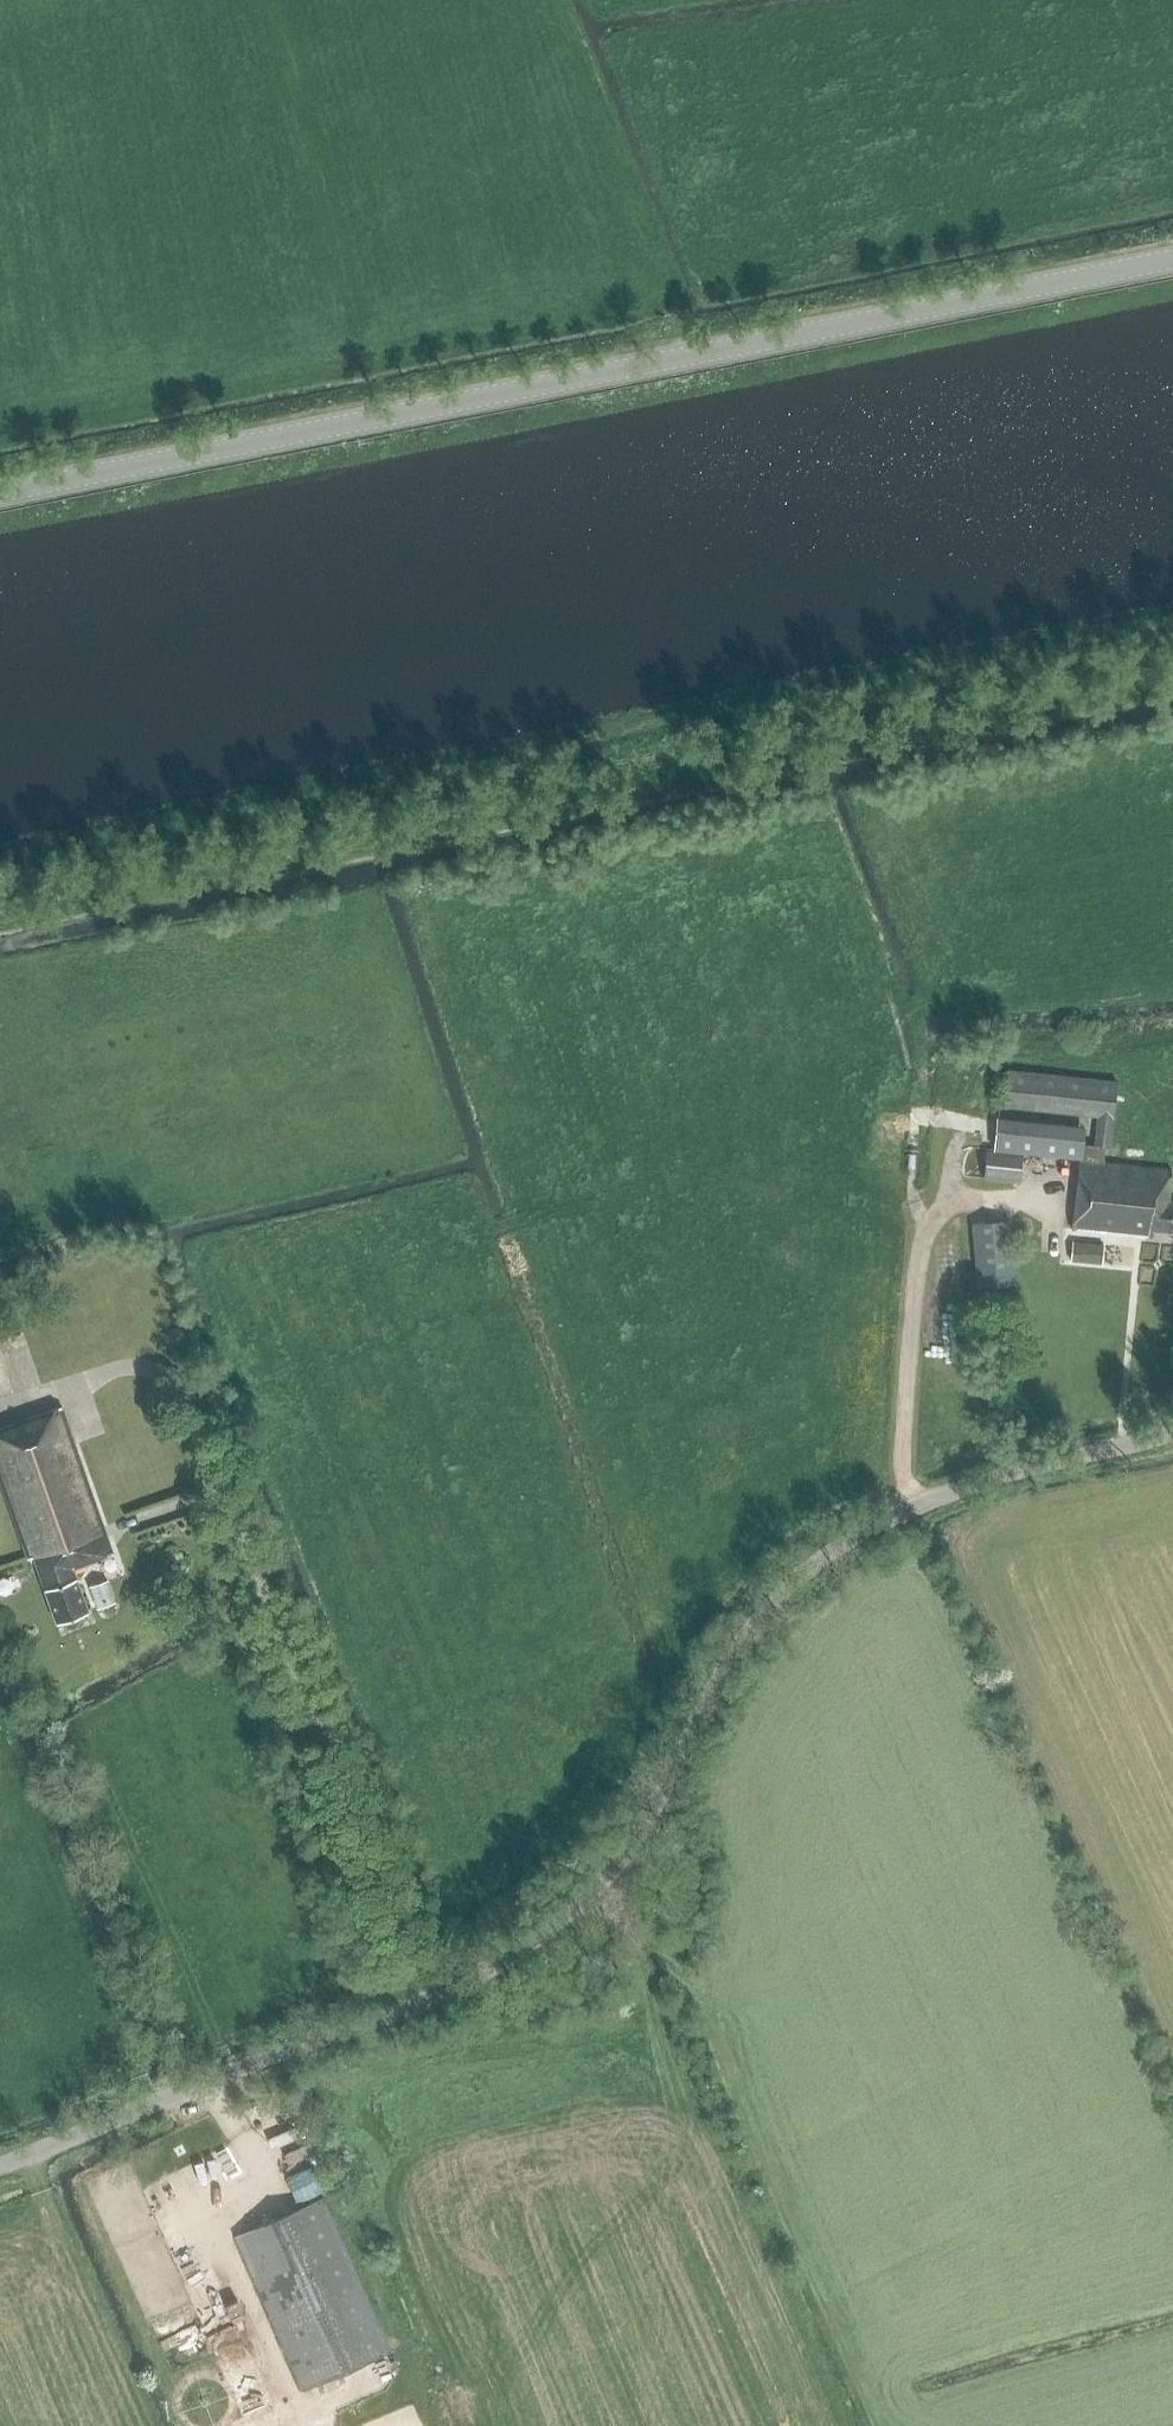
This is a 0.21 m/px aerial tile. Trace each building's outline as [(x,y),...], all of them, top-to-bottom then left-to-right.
[(1117,1080),(1006,1070),(1003,1108),(1096,1117),(1093,1145),(1111,1147),(1117,1080)] [(1083,1126),(996,1118),(994,1148),(987,1147),(984,1180),(1019,1183),(1022,1154),(1080,1160),(1083,1126)] [(1168,1201),(1170,1173),(1102,1166),(1104,1147),(1082,1145),(1080,1163),(1077,1163),(1070,1229),(1149,1237),(1150,1231),(1172,1233),(1172,1202),(1168,1201)] [(1017,1285),(1011,1220),(971,1223),(976,1288),(1017,1285)] [(1103,1244),(1072,1241),(1070,1261),(1101,1264),(1103,1244)] [(981,1310),(1008,1313),(1009,1301),(983,1298),(981,1310)] [(112,1555),(61,1407),(0,1428),(0,1480),(27,1558),(33,1556),(57,1623),(88,1612),(73,1569),(112,1555)] [(115,1602),(108,1580),(89,1586),(96,1608),(115,1602)] [(303,2390),(390,2352),(323,2198),(235,2237),(303,2390)]
